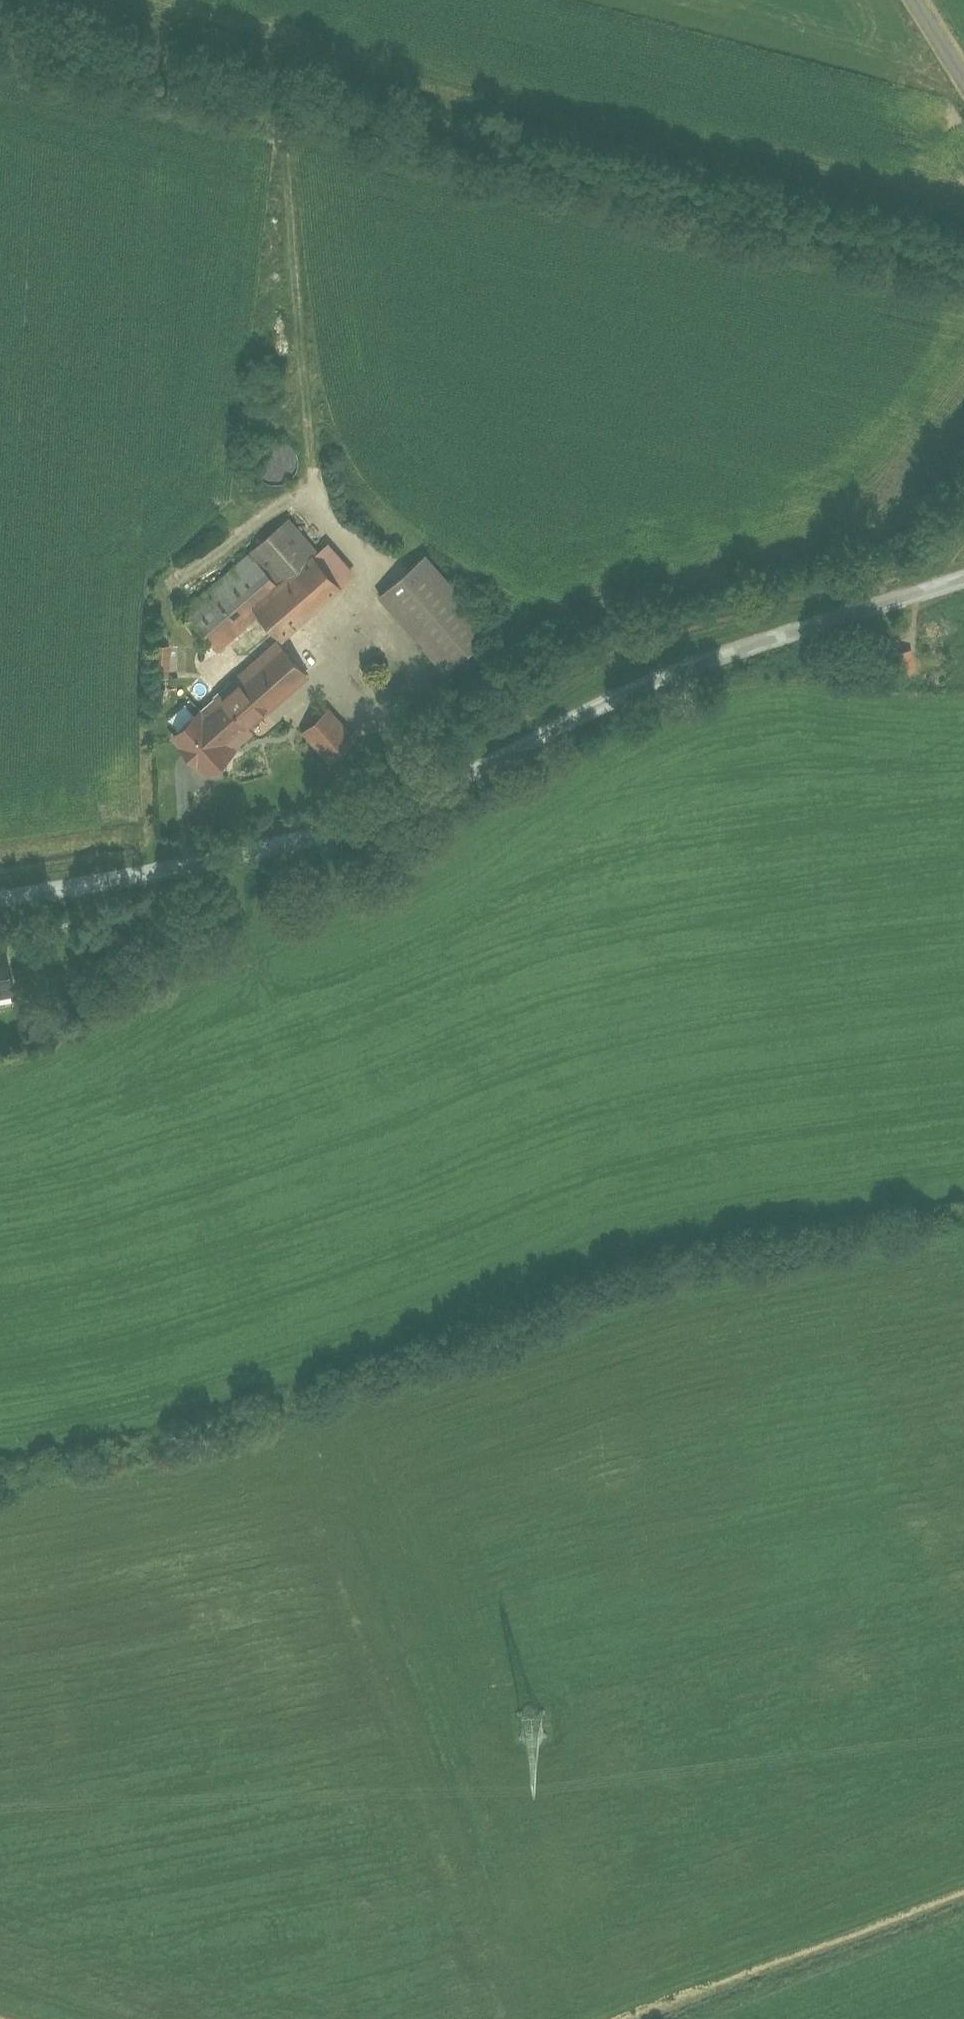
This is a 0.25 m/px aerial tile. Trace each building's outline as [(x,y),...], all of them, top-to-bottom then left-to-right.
[(261,614),(278,635),(354,571),(329,541),(315,553),(289,522),(186,608),(220,648),(261,614)] [(430,557),(384,597),(448,670),(493,630),(430,557)] [(307,672),(277,641),(171,740),(209,780),(259,733),(251,724),(307,672)] [(912,651),(894,652),(895,675),(913,674),(912,651)] [(191,699),(168,716),(175,725),(198,709),(191,699)] [(305,731),(331,760),(355,739),(328,710),(305,731)] [(14,983),(10,955),(0,956),(0,985),(14,983)]
